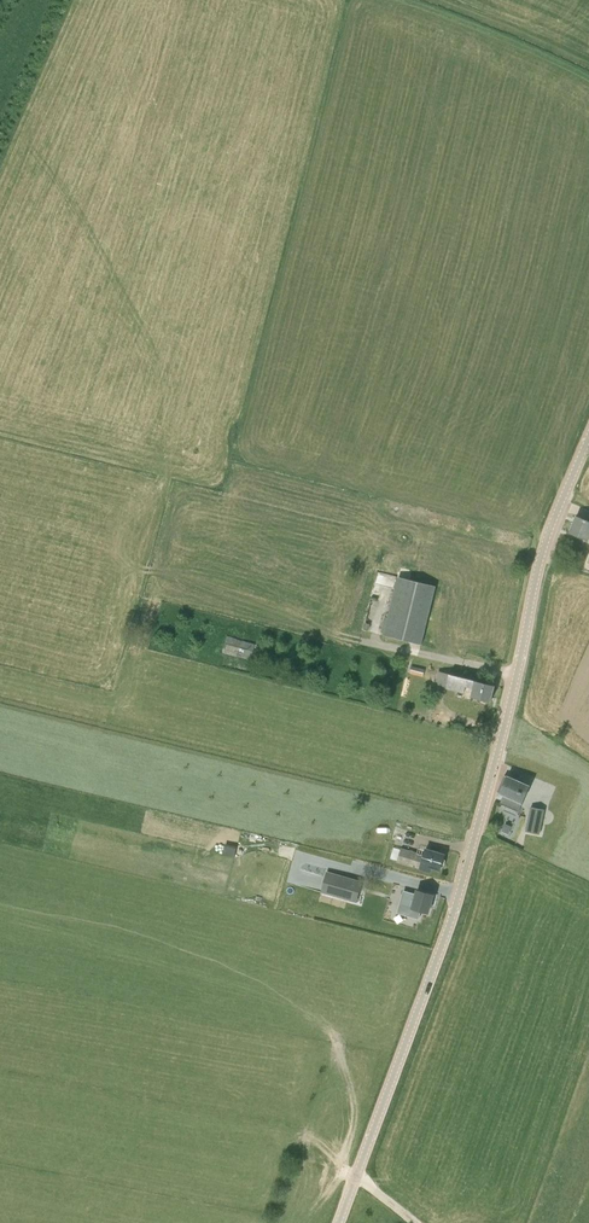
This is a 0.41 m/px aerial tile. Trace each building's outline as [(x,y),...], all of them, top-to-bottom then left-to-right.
[(577,516),(570,533),(588,540),(588,541),(588,521),(577,516)] [(422,645),(429,615),(436,586),(398,577),(391,605),(384,636),(422,645)] [(222,653),(250,660),(255,644),(226,636),(222,653)] [(424,675),(425,671),(412,667),(411,672),(424,675)] [(474,688),(472,697),(491,702),(495,685),(440,671),(438,684),(465,691),(466,686),(474,688)] [(522,803),(529,786),(504,775),(497,792),(522,803)] [(508,814),(500,835),(514,840),(525,810),(503,802),(500,811),(508,814)] [(539,834),(544,810),(531,807),(526,831),(539,834)] [(393,844),(405,847),(409,830),(397,827),(393,844)] [(444,855),(426,850),(424,856),(417,854),(401,849),(397,862),(413,867),(415,868),(415,866),(420,868),(420,869),(430,872),(431,867),(440,870),(444,855)] [(305,866),(300,884),(319,889),(323,870),(305,866)] [(321,892),(357,902),(362,882),(327,872),(321,892)] [(384,888),(381,898),(378,907),(398,913),(398,912),(413,917),(414,914),(419,915),(421,911),(428,913),(431,903),(432,903),(434,897),(432,896),(433,895),(418,890),(412,908),(400,905),(406,885),(396,882),(393,890),(384,888)]
